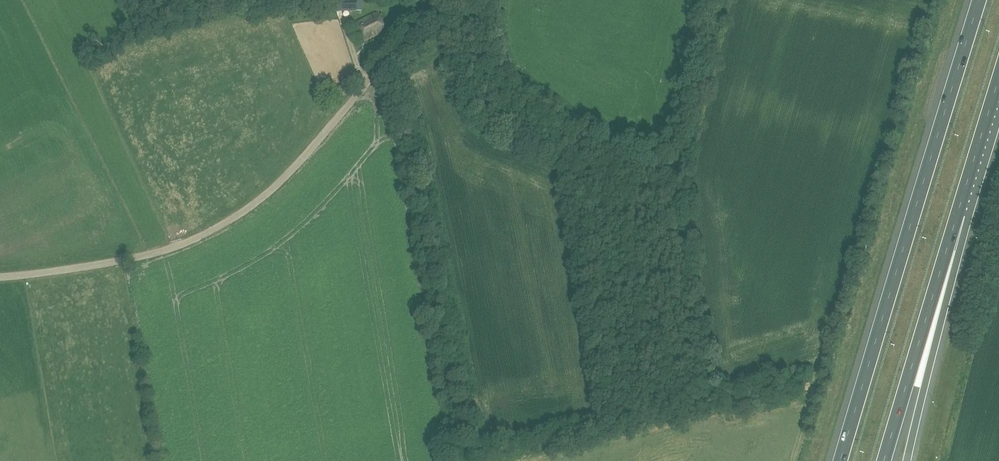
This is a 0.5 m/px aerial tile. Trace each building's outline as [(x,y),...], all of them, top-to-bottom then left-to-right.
[(330,11),(350,11),(360,11),(360,0),(330,0),(330,11)] [(386,30),(378,12),(356,22),(364,40),(386,30)] [(337,27),(343,25),(340,16),(335,17),(337,27)]
